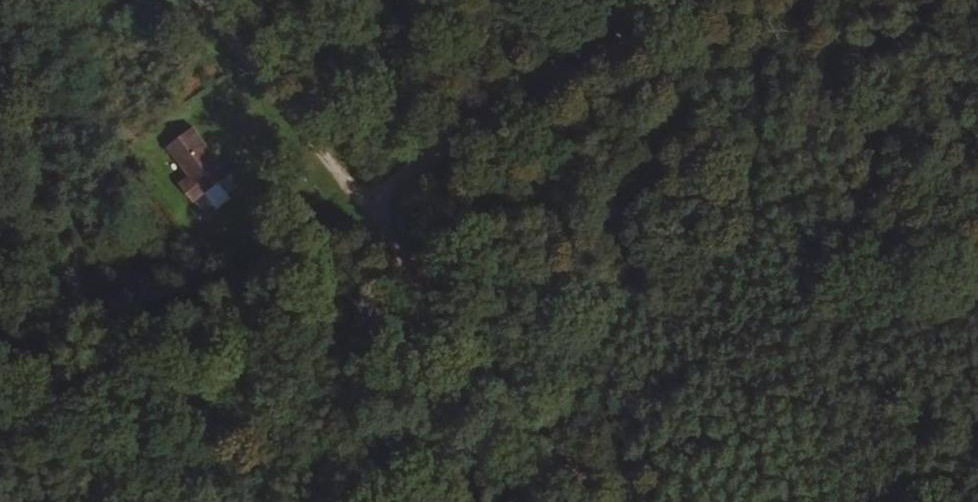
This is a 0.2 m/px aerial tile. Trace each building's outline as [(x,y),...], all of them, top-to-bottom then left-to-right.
[(178,154),(203,139),(193,127),(171,145),(178,154)] [(230,175),(219,163),(203,139),(178,154),(184,160),(205,190),(230,175)]
